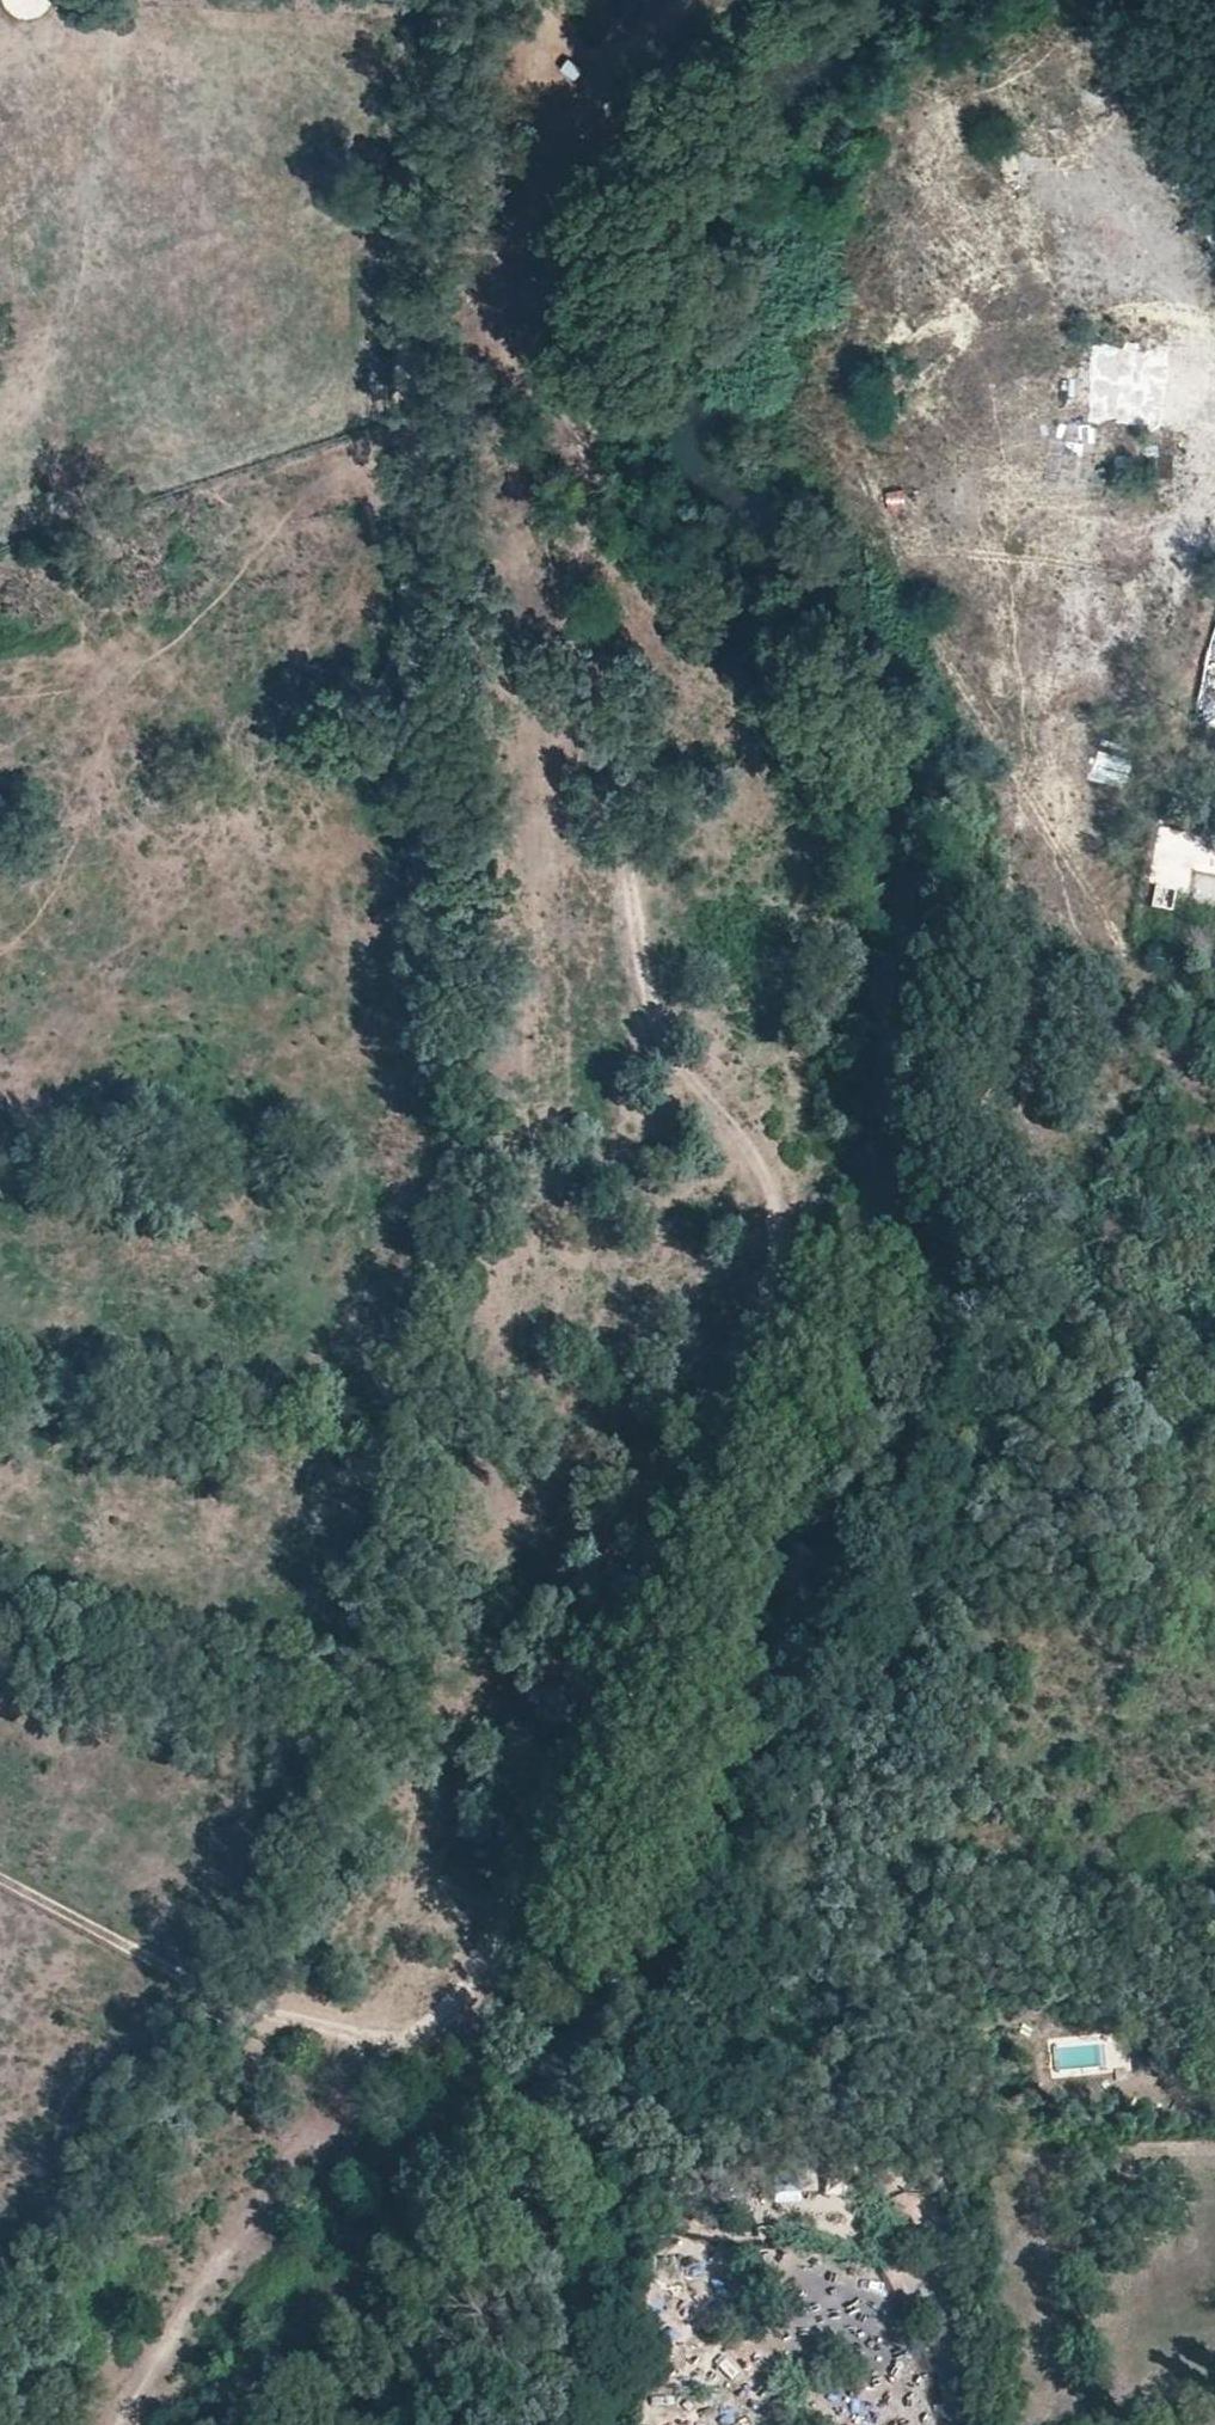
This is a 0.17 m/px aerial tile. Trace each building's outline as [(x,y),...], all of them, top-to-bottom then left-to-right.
[(1214,913),(1214,835),(1158,825),(1145,902),(1214,913)]
